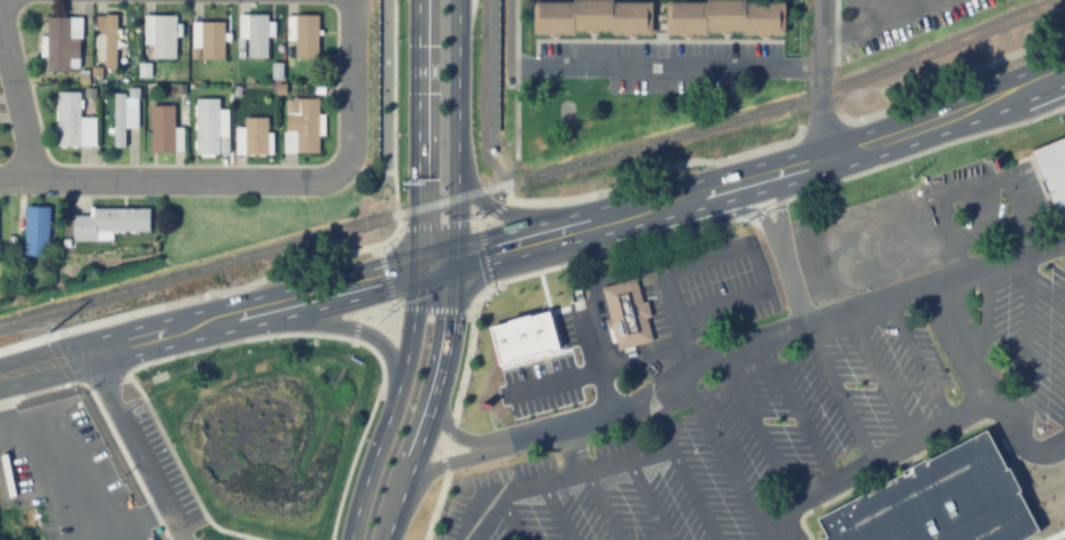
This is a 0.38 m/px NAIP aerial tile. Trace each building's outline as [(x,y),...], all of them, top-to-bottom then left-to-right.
[(572,2),(572,0),(611,0),(611,2),(651,2),(651,34),(610,34),(610,28),(573,28),(573,34),(531,34),(531,2),(572,2)] [(706,1),(706,0),(745,0),(745,1),(785,1),(785,34),(745,34),(745,28),(707,28),(707,34),(666,34),(666,1),(706,1)] [(267,14),(267,57),(248,57),(248,14),(267,14)] [(317,14),(317,56),(295,57),(295,14),(317,14)] [(116,15),(116,69),(105,69),(105,15),(116,15)] [(174,15),(175,58),(152,59),(152,15),(174,15)] [(47,17),(68,16),(69,38),(79,38),(79,58),(69,58),(69,70),(47,70),(47,17)] [(223,22),(224,58),(202,58),(201,22),(223,22)] [(57,92),(81,92),(82,149),(58,149),(57,92)] [(126,148),(114,148),(113,94),(126,94),(126,148)] [(196,98),(218,98),(219,155),(197,156),(196,98)] [(318,98),(318,153),(296,153),(296,129),(286,129),(286,114),(296,114),(296,98),(318,98)] [(151,106),(173,106),(173,152),(151,153),(151,106)] [(245,117),(266,117),(266,154),(245,154),(245,117)] [(1057,220),(1064,217),(1064,135),(1029,150),(1057,220)] [(25,207),(48,207),(48,258),(26,258),(25,207)] [(72,216),(89,216),(89,210),(149,210),(149,232),(113,232),(113,243),(72,243),(72,216)] [(600,287),(617,349),(651,340),(635,278),(600,287)] [(827,539),(1013,539),(1035,528),(983,430),(817,520),(827,539)]
